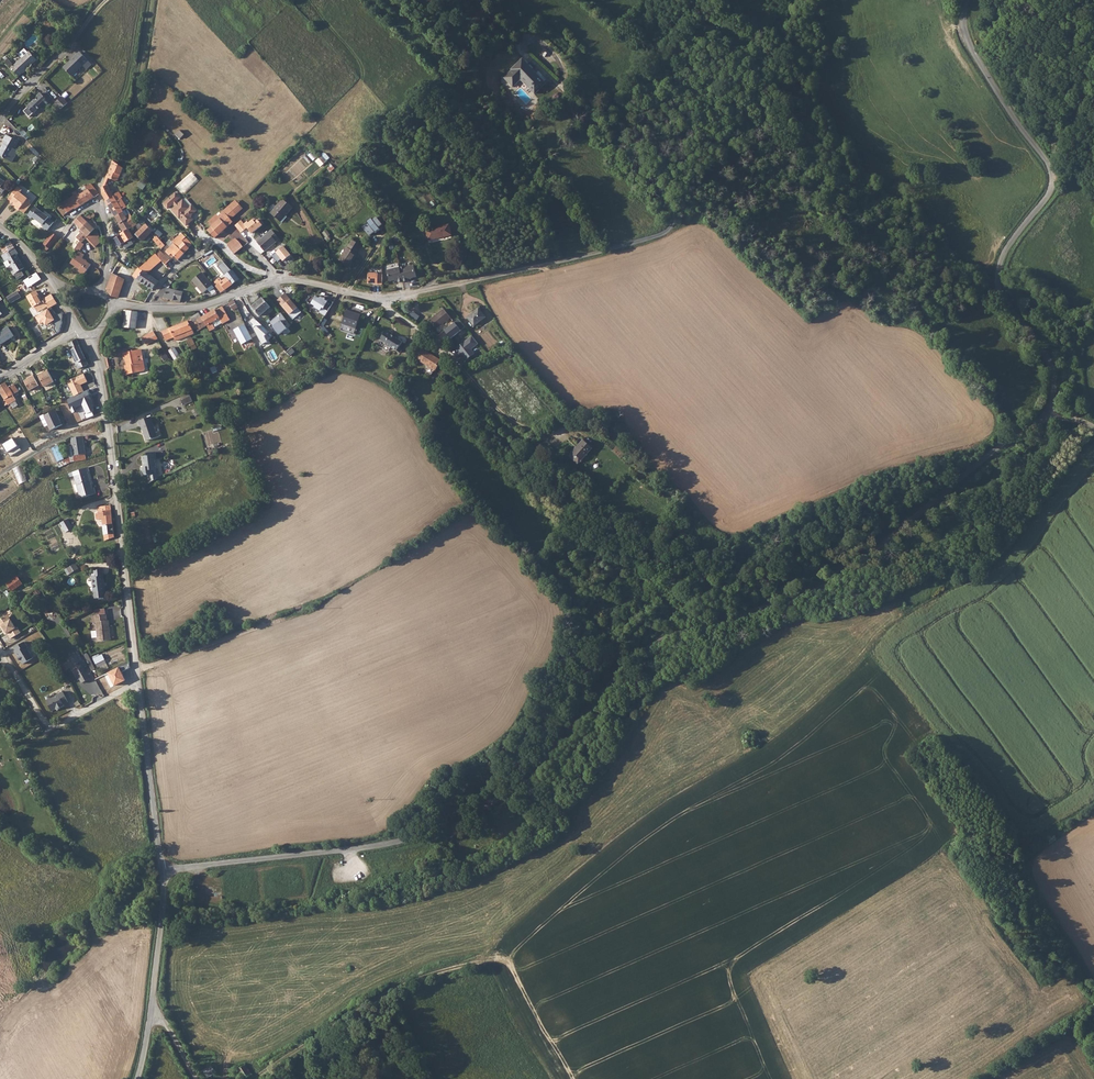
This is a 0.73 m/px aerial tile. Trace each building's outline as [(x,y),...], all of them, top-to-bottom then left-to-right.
[(29,51),(14,65),(15,65),(12,68),(19,76),(22,73),(23,74),(31,65),(30,64),(36,59),(29,51)] [(63,67),(71,76),(83,65),(86,69),(91,64),(80,52),(63,67)] [(524,63),(506,79),(514,87),(522,80),(536,95),(546,85),(524,63)] [(36,101),(35,100),(34,100),(27,107),(34,113),(36,111),(38,112),(42,108),(42,109),(46,105),(45,104),(47,102),(45,99),(46,98),(43,95),(40,93),(37,96),(38,97),(39,98),(36,101)] [(61,96),(55,103),(61,109),(68,103),(61,96)] [(179,130),(175,134),(180,138),(184,134),(179,130)] [(0,149),(0,155),(12,162),(18,151),(14,148),(18,141),(6,134),(3,140),(5,141),(0,149)] [(316,161),(321,166),(331,158),(326,153),(316,161)] [(123,168),(113,161),(112,164),(106,176),(106,177),(111,179),(116,181),(118,180),(123,168)] [(80,193),(79,194),(79,195),(76,197),(81,205),(98,194),(95,189),(91,184),(86,187),(88,190),(81,194),(80,193)] [(107,185),(102,188),(102,190),(102,194),(106,201),(105,201),(115,217),(119,214),(121,213),(123,212),(123,211),(122,210),(126,207),(121,198),(117,201),(113,195),(110,190),(107,185)] [(18,186),(8,199),(11,202),(17,208),(18,206),(20,208),(19,209),(24,213),(30,205),(30,200),(20,192),(22,190),(18,186)] [(68,199),(62,204),(67,212),(68,212),(74,208),(75,209),(81,205),(76,197),(79,195),(79,194),(76,190),(72,193),(74,196),(68,199)] [(176,207),(175,208),(178,212),(175,213),(179,218),(179,217),(182,220),(186,225),(193,220),(190,216),(196,211),(191,205),(189,208),(182,201),(179,204),(176,201),(179,198),(175,193),(164,203),(168,208),(173,203),(176,207)] [(282,199),(270,213),(279,221),(284,215),(285,216),(292,207),(282,199)] [(49,218),(49,217),(35,206),(28,215),(32,218),(32,217),(43,225),(42,226),(48,230),(54,222),(49,218)] [(212,226),(207,230),(214,238),(232,222),(230,219),(236,214),(229,207),(221,214),(223,216),(212,226)] [(119,214),(115,217),(119,223),(118,224),(123,232),(128,230),(132,227),(130,225),(134,223),(135,222),(127,209),(123,211),(123,212),(121,213),(119,214)] [(95,223),(92,226),(81,216),(75,222),(77,225),(83,231),(77,238),(80,241),(82,242),(88,236),(97,227),(95,223)] [(372,220),(381,231),(384,228),(376,217),(372,220)] [(145,223),(141,219),(138,223),(136,227),(139,229),(145,223)] [(241,221),(235,226),(241,233),(247,227),(246,226),(241,221)] [(152,231),(146,224),(136,234),(143,241),(152,231)] [(449,225),(426,230),(428,240),(451,235),(449,225)] [(97,230),(88,238),(95,247),(101,241),(98,238),(99,237),(97,230)] [(121,235),(114,239),(119,246),(133,238),(128,230),(123,232),(120,234),(121,235)] [(272,230),(257,242),(264,251),(276,242),(276,241),(279,239),(272,230)] [(50,252),(59,236),(51,232),(42,248),(50,252)] [(186,237),(184,235),(182,237),(181,236),(166,252),(172,257),(174,255),(178,260),(189,248),(182,240),(183,239),(184,239),(186,237)] [(157,236),(153,239),(161,249),(165,245),(157,236)] [(235,238),(227,245),(234,254),(243,247),(239,242),(238,241),(235,238)] [(4,254),(14,248),(10,240),(0,246),(0,247),(4,254)] [(347,247),(339,260),(349,267),(357,254),(356,253),(360,245),(353,240),(348,248),(347,247)] [(4,254),(1,255),(5,262),(8,260),(15,273),(14,274),(17,280),(24,276),(21,271),(24,269),(16,255),(18,254),(14,248),(4,254)] [(78,251),(71,263),(80,269),(78,271),(84,275),(91,264),(82,258),(84,255),(78,251)] [(160,251),(156,255),(159,258),(165,264),(169,260),(160,251)] [(138,268),(132,276),(143,283),(148,275),(144,272),(151,265),(147,262),(139,269),(138,268)] [(388,270),(391,283),(417,277),(414,264),(388,270)] [(118,276),(112,273),(106,290),(108,293),(109,294),(111,296),(118,298),(124,279),(123,279),(127,271),(125,270),(127,267),(124,265),(122,268),(121,267),(118,276)] [(210,265),(206,268),(213,276),(217,273),(210,265)] [(383,284),(384,273),(369,272),(369,284),(383,284)] [(202,273),(192,280),(203,293),(208,289),(210,292),(214,288),(202,273)] [(148,275),(143,283),(153,290),(158,281),(148,275)] [(227,278),(216,286),(220,292),(224,289),(225,290),(237,281),(233,275),(228,279),(227,278)] [(183,293),(162,287),(156,296),(180,302),(183,293)] [(7,298),(11,303),(21,297),(18,291),(7,298)] [(47,307),(48,309),(57,303),(51,294),(43,299),(44,301),(42,302),(39,298),(41,297),(37,291),(28,295),(27,298),(32,307),(34,307),(37,312),(47,307)] [(286,293),(278,300),(294,319),(302,312),(286,293)] [(324,309),(328,311),(334,302),(329,299),(328,302),(325,300),(326,298),(321,297),(320,299),(319,298),(317,298),(316,297),(315,297),(313,296),(311,296),(310,296),(309,296),(310,298),(307,300),(311,304),(312,304),(316,306),(315,307),(321,310),(322,307),(324,308),(324,309)] [(258,302),(252,307),(260,316),(270,307),(262,298),(258,302)] [(238,307),(234,300),(229,303),(233,310),(238,307)] [(215,309),(202,317),(207,325),(209,331),(215,328),(214,327),(222,323),(223,324),(230,319),(222,307),(215,311),(215,309)] [(56,320),(49,309),(36,317),(41,325),(45,322),(47,326),(56,320)] [(444,309),(430,320),(436,328),(450,318),(444,309)] [(478,309),(467,317),(474,326),(485,317),(478,309)] [(127,310),(125,328),(137,329),(139,311),(127,310)] [(343,322),(342,323),(356,328),(359,319),(360,315),(347,310),(343,322)] [(198,313),(191,318),(192,319),(161,331),(165,340),(174,337),(175,341),(199,332),(198,330),(207,325),(202,317),(201,317),(198,313)] [(251,320),(254,326),(264,345),(266,347),(269,346),(267,343),(269,342),(266,335),(267,334),(258,317),(251,320)] [(460,318),(445,331),(452,339),(467,327),(460,318)] [(248,324),(236,328),(243,348),(254,345),(248,324)] [(38,325),(33,328),(39,337),(44,334),(38,325)] [(0,332),(0,345),(14,336),(8,326),(0,332)] [(153,331),(143,337),(147,344),(157,338),(153,331)] [(384,333),(380,339),(386,343),(385,344),(390,348),(391,347),(397,351),(399,347),(402,342),(392,335),(393,333),(389,331),(384,332),(384,333)] [(468,360),(476,353),(473,349),(480,344),(473,335),(458,347),(468,360)] [(192,338),(187,341),(190,347),(191,346),(193,350),(197,348),(192,338)] [(88,364),(78,339),(69,343),(74,353),(72,354),(78,369),(79,368),(88,364)] [(175,359),(181,356),(175,347),(169,350),(175,359)] [(415,358),(435,371),(438,365),(436,365),(440,359),(421,348),(415,358)] [(127,368),(125,368),(127,374),(143,371),(145,368),(143,360),(138,361),(135,350),(123,353),(124,359),(125,358),(127,368)] [(49,370),(39,375),(45,387),(56,382),(49,370)] [(68,382),(75,396),(85,392),(82,385),(89,382),(85,373),(68,382)] [(35,376),(25,381),(31,391),(40,386),(35,376)] [(0,384),(0,393),(7,405),(15,400),(12,395),(17,391),(14,385),(13,384),(12,385),(8,387),(4,382),(0,384)] [(16,399),(11,406),(15,409),(20,403),(16,399)] [(55,411),(43,417),(40,418),(44,427),(47,426),(49,431),(61,425),(55,411)] [(138,421),(140,427),(141,426),(146,441),(157,437),(150,417),(138,421)] [(70,439),(72,456),(85,454),(82,437),(70,439)] [(2,445),(9,457),(21,450),(13,438),(2,445)] [(583,439),(568,455),(577,464),(592,448),(583,439)] [(59,445),(53,448),(59,462),(65,459),(59,445)] [(148,479),(150,482),(158,478),(157,474),(154,474),(154,470),(156,469),(155,459),(156,459),(155,452),(147,453),(148,456),(142,456),(143,467),(141,468),(142,476),(148,475),(148,479)] [(13,469),(21,484),(28,480),(21,465),(13,469)] [(89,472),(87,467),(73,471),(74,475),(73,475),(79,498),(94,494),(93,488),(91,488),(87,472),(89,472)] [(114,538),(110,506),(96,508),(97,514),(95,514),(95,520),(100,520),(103,542),(114,538)] [(66,519),(59,523),(65,533),(72,529),(66,519)] [(73,563),(65,568),(69,574),(77,569),(73,563)] [(93,577),(90,577),(91,593),(92,593),(93,600),(104,599),(103,592),(104,592),(102,576),(101,576),(100,570),(93,571),(93,577)] [(14,592),(24,583),(18,575),(7,584),(14,592)] [(105,615),(89,616),(89,623),(93,623),(94,632),(89,632),(90,639),(95,639),(96,641),(109,640),(107,621),(105,621),(105,615)] [(0,618),(0,625),(5,633),(6,633),(9,638),(19,632),(16,626),(14,627),(9,619),(5,622),(2,617),(0,618)] [(24,642),(14,649),(23,665),(33,659),(24,642)] [(74,654),(67,657),(72,665),(78,662),(74,654)] [(100,655),(91,659),(96,668),(105,664),(100,655)] [(81,667),(73,672),(80,683),(88,679),(81,667)] [(52,713),(64,707),(64,705),(68,703),(63,692),(46,700),(52,713)] [(246,1063),(237,1069),(244,1078),(252,1074),(246,1063)] [(212,1064),(203,1070),(208,1077),(217,1071),(212,1064)]
